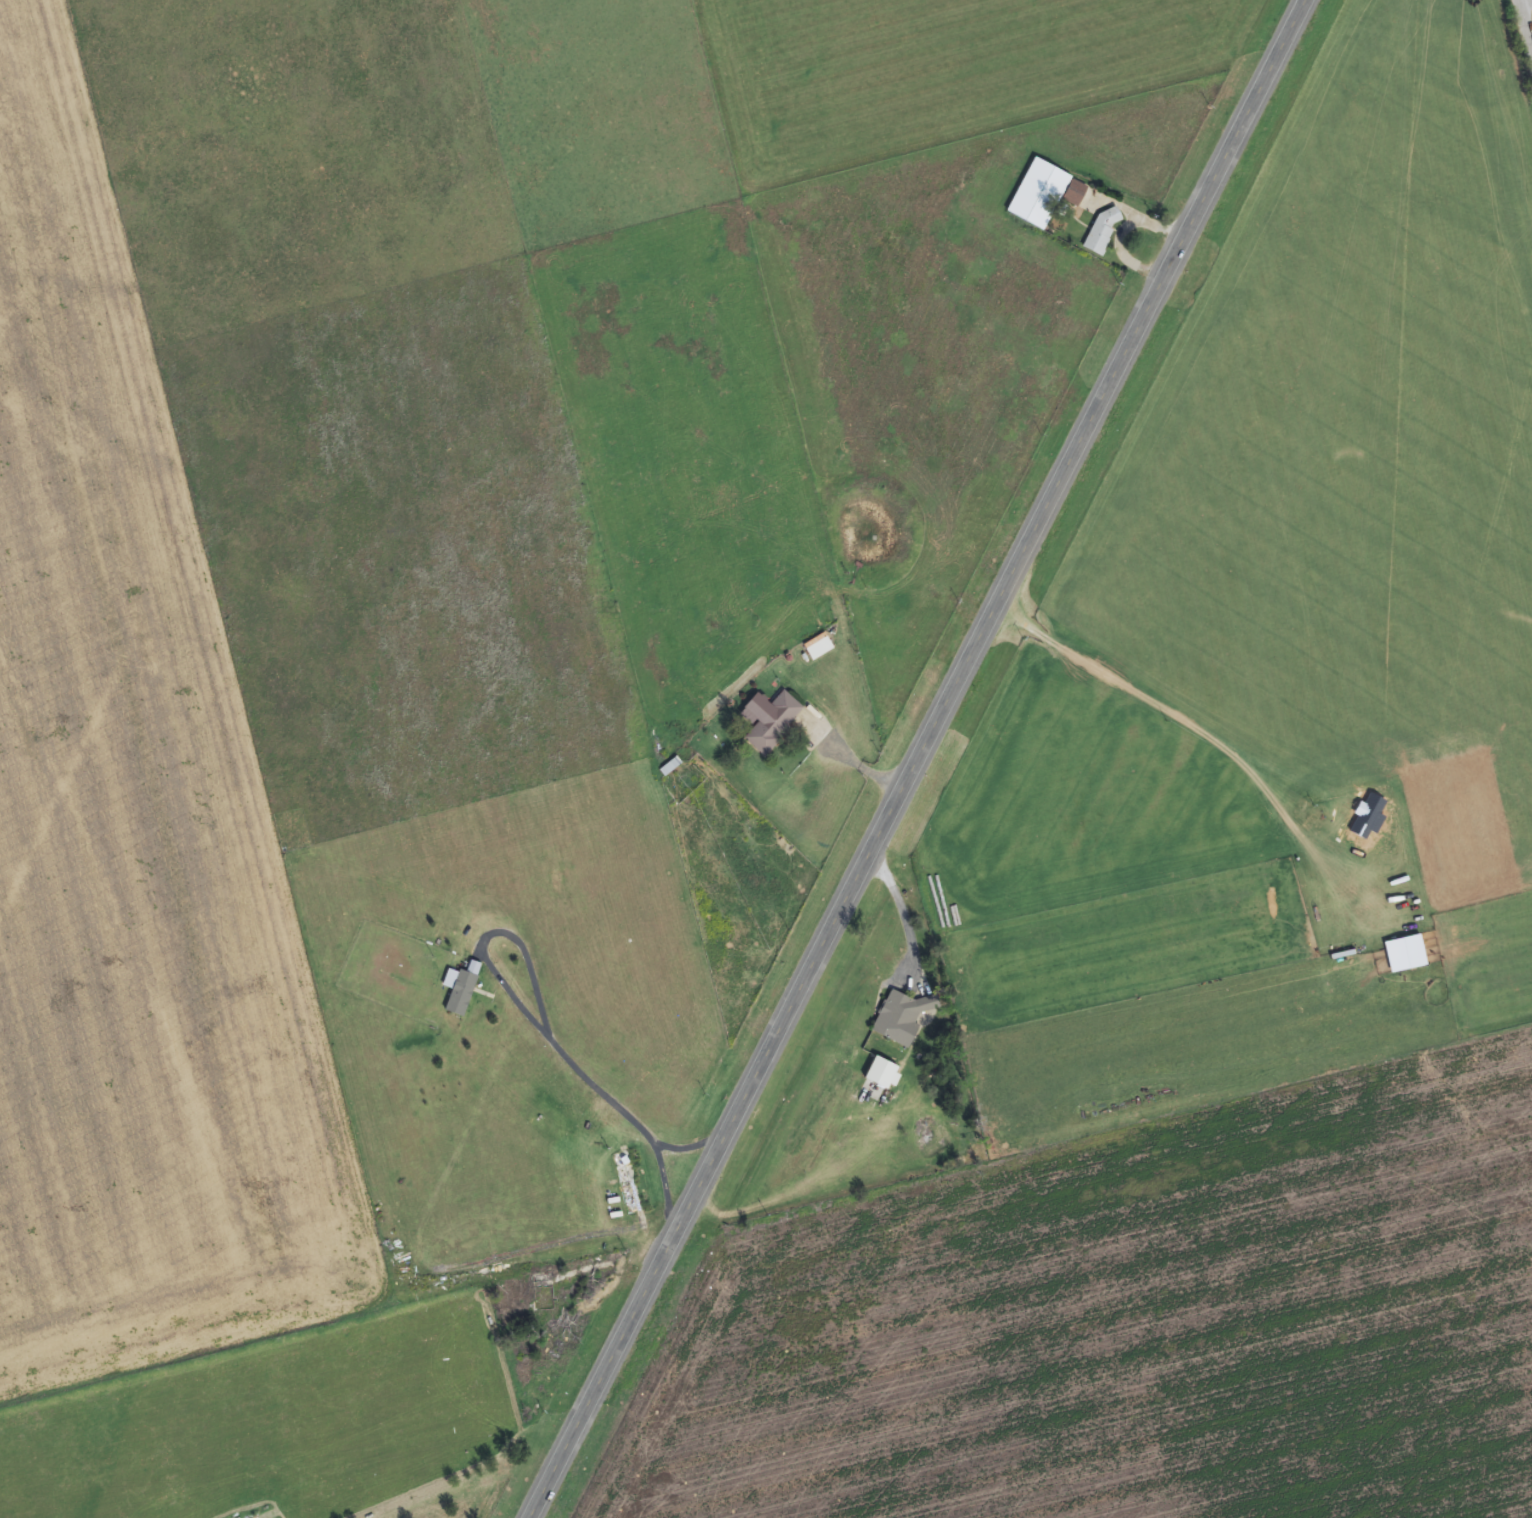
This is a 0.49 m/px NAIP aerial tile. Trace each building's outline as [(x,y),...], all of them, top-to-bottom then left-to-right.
[(1008,213),(1046,231),(1060,199),(1079,208),(1090,185),(1033,158),(1008,213)] [(1123,215),(1105,206),(1084,248),(1101,257),(1123,215)] [(833,650),(827,635),(807,643),(813,659),(833,650)] [(805,709),(783,690),(742,736),(764,756),(805,709)] [(681,763),(676,757),(661,771),(666,777),(681,763)] [(446,1011),(465,1018),(482,965),(472,962),(468,975),(450,970),(444,987),(453,990),(446,1011)] [(891,987),(871,1032),(895,1043),(912,1007),(931,1015),(935,1007),(891,987)]
